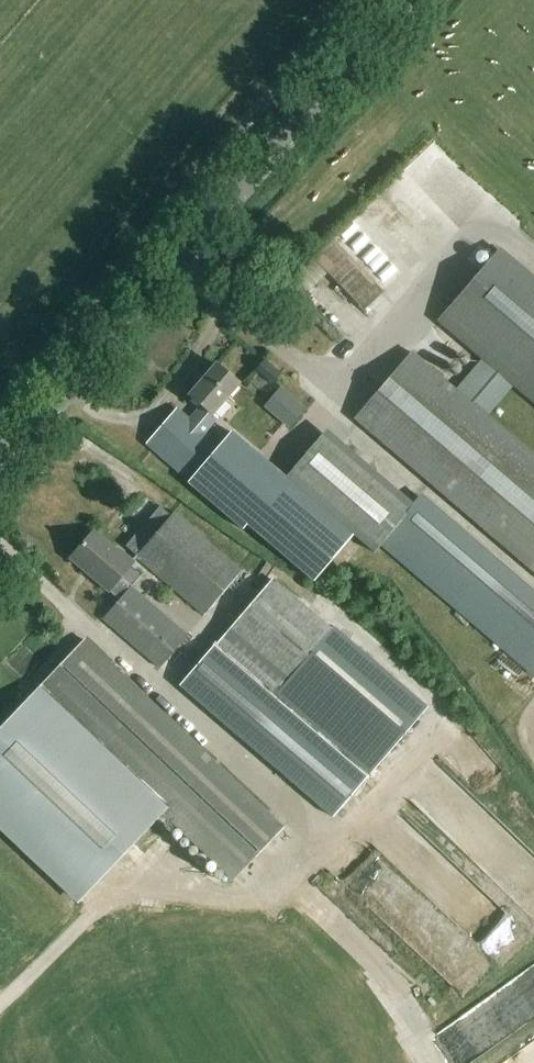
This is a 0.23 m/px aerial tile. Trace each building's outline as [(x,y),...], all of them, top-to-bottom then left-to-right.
[(394,181),(374,201),(425,252),(445,232),(394,181)] [(455,391),(411,353),(354,420),(533,573),(533,458),(486,417),(513,385),(533,404),(533,286),(496,254),(438,321),(482,359),(455,391)] [(272,384),(279,375),(263,362),(256,371),(272,384)] [(219,448),(203,434),(216,419),(212,415),(238,384),(215,364),(188,396),(200,407),(188,421),(176,410),(146,444),(190,482),(219,448)] [(280,388),(265,407),(288,427),(304,409),(280,388)] [(190,482),(188,484),(243,531),(247,526),(315,582),(354,536),(286,478),(285,479),(231,434),(219,448),(190,482)] [(408,510),(321,437),(286,478),(354,536),(373,551),(380,543),(533,674),(533,673),(533,596),(419,497),(408,510)] [(124,547),(135,556),(158,530),(170,516),(159,506),(124,547)] [(119,549),(116,552),(93,532),(68,560),(108,594),(110,592),(119,600),(102,620),(158,668),(186,635),(131,588),(131,589),(119,580),(137,559),(203,615),(241,572),(173,513),(158,530),(135,556),(132,560),(119,549)] [(332,818),(423,713),(275,585),(210,660),(206,657),(180,686),(332,818)] [(36,692),(0,730),(0,830),(78,903),(164,813),(234,880),(282,829),(85,641),(36,692)]
